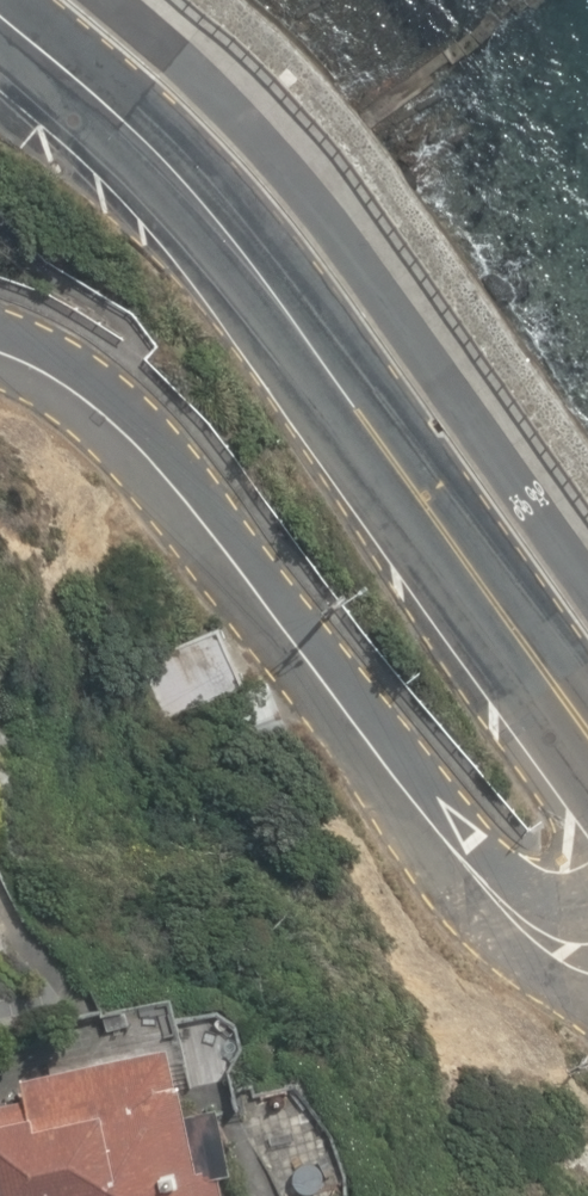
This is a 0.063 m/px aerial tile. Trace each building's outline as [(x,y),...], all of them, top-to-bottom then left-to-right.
[(155,653),(185,713),(242,685),(211,624),(155,653)] [(220,1171),(233,1168),(220,1107),(188,1114),(179,1070),(168,1072),(166,1060),(94,1075),(97,1088),(58,1096),(56,1089),(0,1101),(0,1195),(225,1195),(220,1171)]
